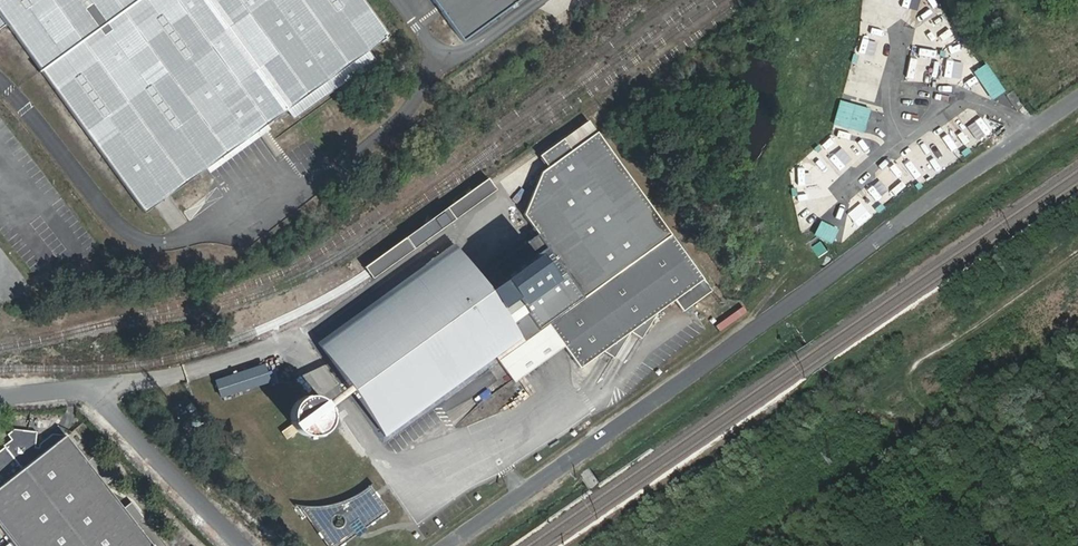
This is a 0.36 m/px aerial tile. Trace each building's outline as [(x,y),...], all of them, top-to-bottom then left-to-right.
[(360,0),(0,0),(0,30),(4,27),(141,216),(238,146),(285,111),(367,50),(386,36),(360,0)] [(461,45),(463,43),(432,0),(428,0),(461,45)] [(522,0),(432,0),(463,43),(522,0)] [(917,63),(933,67),(936,52),(920,49),(917,63)] [(288,116),(371,56),(367,50),(285,111),(288,116)] [(998,84),(985,66),(978,71),(979,73),(983,72),(993,87),(998,84)] [(998,84),(993,87),(983,72),(979,73),(978,71),(974,73),(992,99),(1003,91),(998,84)] [(869,110),(841,102),(834,124),(862,132),(869,110)] [(522,212),(583,294),(667,232),(593,132),(541,169),(522,212)] [(817,144),(811,148),(815,152),(821,148),(817,144)] [(838,145),(830,155),(841,164),(848,154),(838,145)] [(491,184),(487,179),(363,269),(370,281),(496,190),(491,184)] [(883,196),(891,190),(882,180),(875,186),(883,196)] [(836,228),(821,221),(814,233),(830,241),(836,228)] [(487,294),(451,244),(315,343),(384,438),(496,357),(516,383),(565,348),(580,368),(603,350),(613,357),(631,332),(640,337),(659,309),(671,301),(679,311),(709,289),(667,232),(583,294),(563,309),(558,337),(546,323),(538,328),(503,283),(487,294)] [(826,250),(821,242),(814,247),(819,255),(826,250)] [(563,309),(546,323),(558,337),(563,309)] [(269,362),(218,379),(225,398),(275,381),(269,362)] [(329,417),(328,414),(328,411),(327,409),(326,406),(325,404),(323,402),(321,400),(319,398),(316,397),(314,396),(311,395),(309,395),(306,395),(303,395),(301,396),(298,397),(296,398),(294,400),(292,402),(290,404),(288,406),(287,409),(286,411),(286,414),(286,417),(286,419),(286,422),(287,424),(288,425),(278,433),(284,440),(294,433),(296,435),(298,436),(301,437),(303,438),(306,438),(309,438),(311,438),(314,437),(316,436),(319,435),(321,433),(323,431),(325,429),(326,427),(327,424),(328,422),(328,419),(329,417)] [(20,545),(156,545),(139,524),(128,509),(70,434),(58,433),(44,443),(44,447),(39,448),(40,431),(18,429),(12,434),(15,438),(7,444),(10,446),(0,454),(0,457),(1,458),(0,458),(0,521),(20,545)] [(335,545),(339,545),(391,511),(371,481),(316,518),(335,545)] [(146,518),(136,503),(128,509),(139,524),(146,518)]
